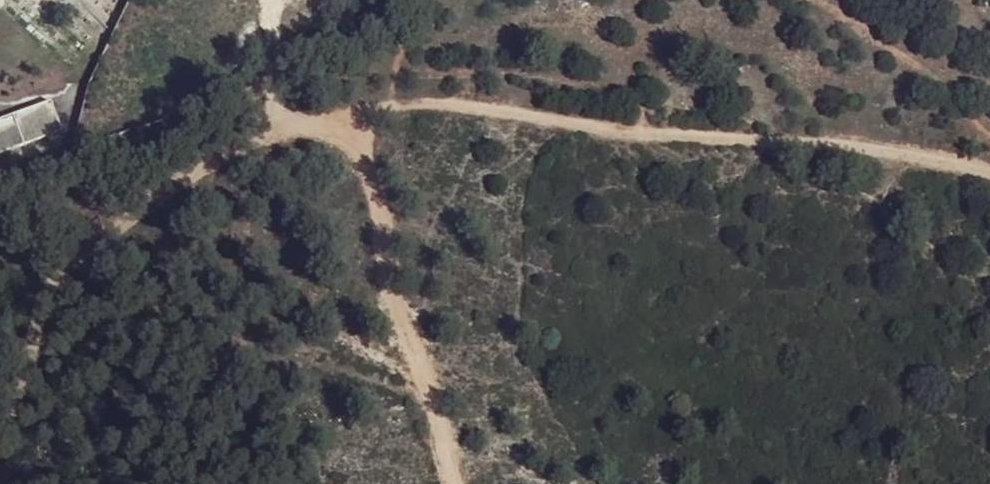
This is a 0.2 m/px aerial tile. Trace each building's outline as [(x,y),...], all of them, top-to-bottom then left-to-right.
[(62,130),(51,101),(0,120),(0,153),(62,130)]
